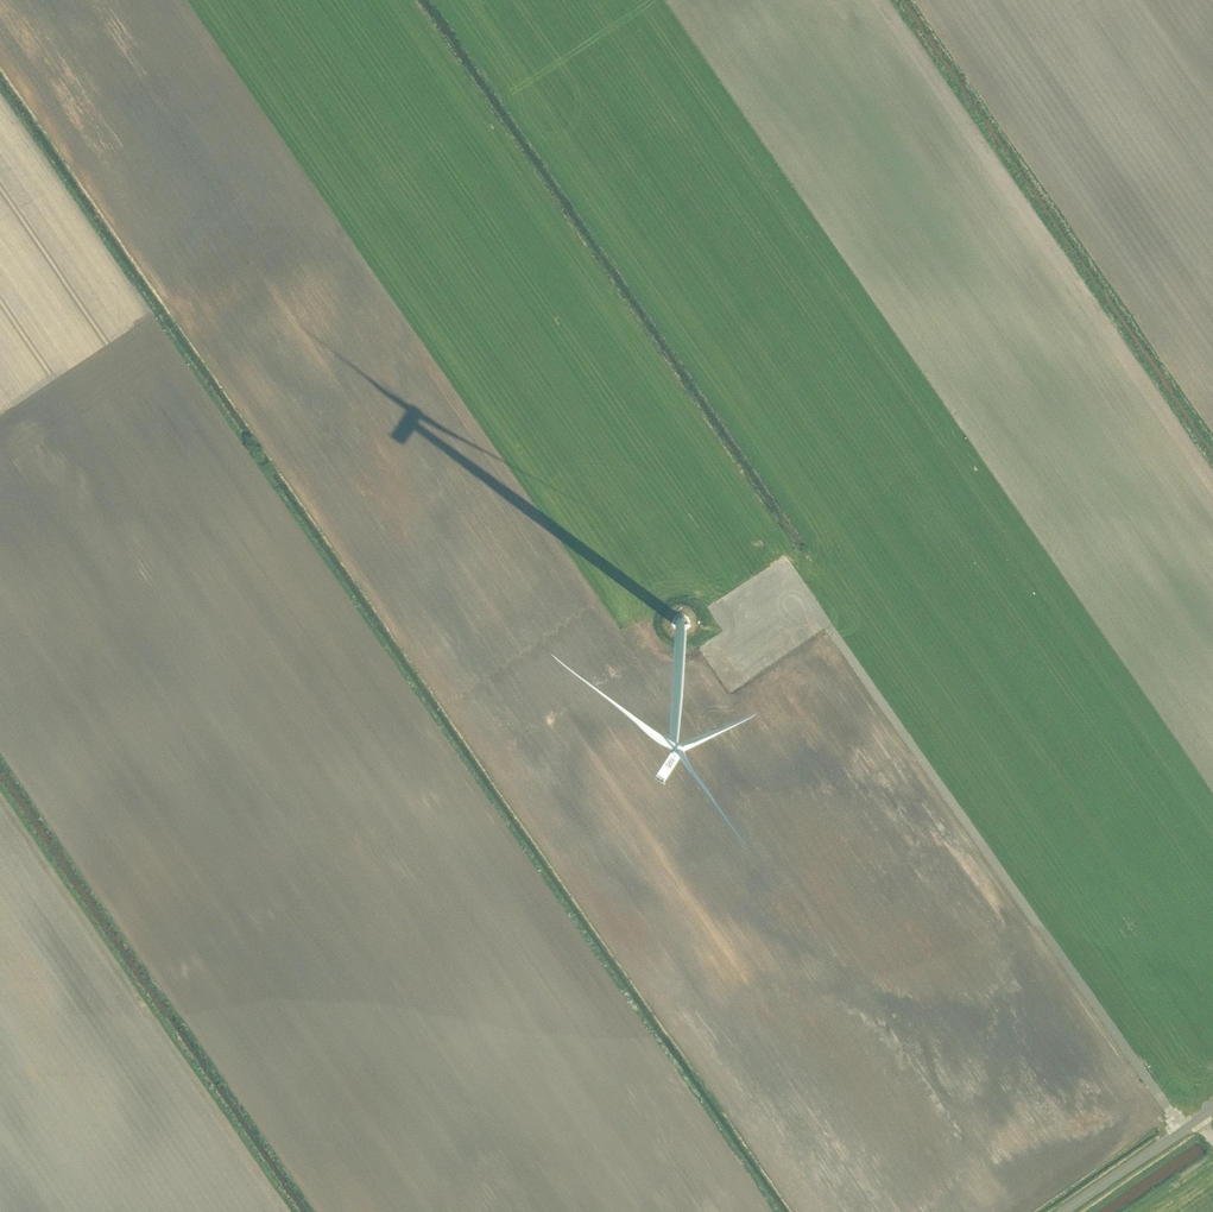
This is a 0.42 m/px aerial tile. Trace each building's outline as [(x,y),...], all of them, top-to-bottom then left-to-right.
[(676,622),(676,623),(676,624),(676,625),(677,626),(678,627),(679,627),(680,628),(681,628),(682,628),(683,628),(683,627),(684,627),(685,627),(685,626),(686,626),(686,625),(686,624),(687,624),(687,623),(687,622),(687,621),(687,620),(686,620),(686,619),(685,618),(684,617),(683,617),(682,617),(681,617),(680,617),(679,617),(678,617),(678,618),(677,618),(677,619),(676,619),(676,620),(676,621),(676,622)]
